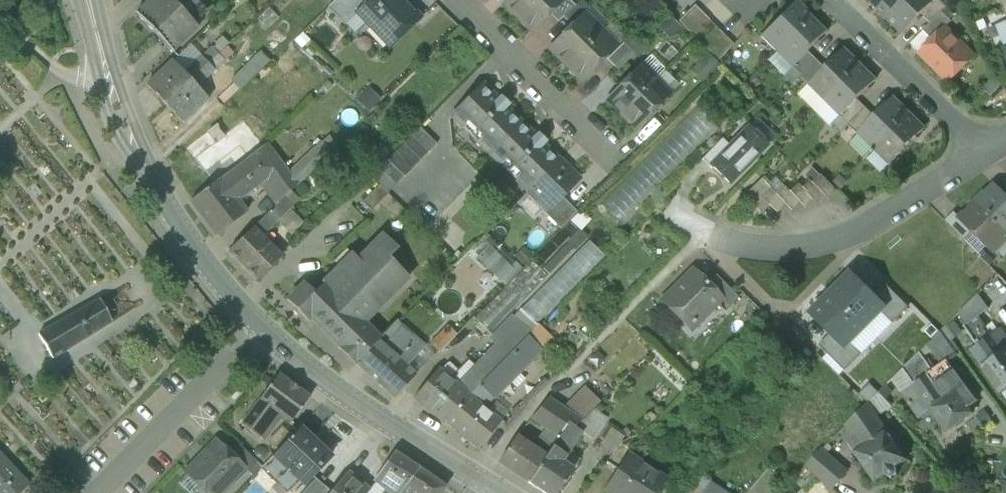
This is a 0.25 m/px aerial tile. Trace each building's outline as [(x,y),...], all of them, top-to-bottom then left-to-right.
[(136,14),(154,34),(181,8),(174,2),(173,0),(151,0),(136,14)] [(174,2),(181,8),(189,0),(176,0),(174,2)] [(181,8),(187,15),(203,0),(189,0),(181,8)] [(328,8),(345,26),(358,13),(357,12),(369,0),(336,0),(328,8)] [(402,0),(369,0),(357,12),(358,13),(387,43),(416,15),(402,0)] [(504,2),(519,17),(535,0),(507,0),(504,2)] [(519,17),(533,31),(549,14),(564,0),(535,0),(519,17)] [(549,14),(558,23),(564,17),(575,6),(569,0),(564,0),(549,14)] [(564,17),(572,25),(583,14),(589,8),(582,0),(581,0),(575,6),(564,17)] [(870,3),(886,19),(905,0),(873,0),(870,3)] [(886,19),(902,35),(921,15),(936,0),(905,0),(886,19)] [(921,15),(929,23),(941,12),(946,7),(939,0),(936,0),(921,15)] [(796,1),(760,36),(776,52),(811,16),(796,1)] [(694,6),(678,22),(692,36),(708,20),(694,6)] [(181,8),(154,34),(172,53),(199,28),(187,15),(181,8)] [(929,23),(923,30),(933,40),(944,28),(945,29),(951,22),(941,12),(929,23)] [(572,25),(550,48),(568,66),(601,32),(583,14),(572,25)] [(811,16),(776,52),(792,68),(808,52),(827,32),(811,16)] [(708,20),(692,36),(701,45),(717,29),(708,20)] [(933,40),(920,53),(949,82),(974,58),(945,29),(944,28),(933,40)] [(717,29),(701,45),(709,53),(725,37),(717,29)] [(601,32),(568,66),(582,80),(592,71),(595,71),(602,65),(601,61),(615,47),(601,32)] [(725,37),(709,53),(717,62),(733,46),(725,37)] [(623,43),(606,60),(615,68),(632,52),(623,43)] [(212,48),(202,58),(208,64),(218,54),(212,48)] [(825,68),(808,85),(824,101),(860,65),(844,49),(825,68)] [(721,66),(706,51),(693,63),(708,79),(721,66)] [(262,52),(231,82),(240,91),(271,62),(262,52)] [(792,68),(791,68),(800,77),(816,60),(808,52),(792,68)] [(218,54),(208,64),(214,70),(224,61),(218,54)] [(201,57),(184,73),(190,80),(208,64),(202,58),(201,57)] [(650,57),(640,66),(655,80),(664,71),(650,57)] [(816,60),(800,77),(808,85),(825,68),(816,60)] [(172,61),(146,86),(164,106),(190,80),(184,73),(172,61)] [(208,64),(190,80),(197,87),(214,71),(214,70),(208,64)] [(860,65),(824,101),(840,116),(857,100),(876,80),(860,65)] [(640,66),(626,81),(623,80),(616,86),(617,89),(607,99),(622,114),(655,80),(640,66)] [(664,71),(655,80),(669,95),(678,86),(664,71)] [(994,78),(983,90),(991,97),(1001,86),(994,78)] [(190,80),(164,106),(182,125),(209,100),(197,87),(190,80)] [(655,80),(622,114),(636,128),(646,118),(649,119),(656,113),(655,109),(669,95),(655,80)] [(535,136),(507,108),(509,105),(501,97),(499,99),(483,84),(451,117),(463,129),(469,123),(483,137),(477,143),(500,166),(506,160),(520,174),(514,180),(527,192),(559,159),(544,145),(546,142),(538,134),(535,136)] [(824,101),(808,85),(798,95),(814,111),(824,101)] [(874,117),(857,133),(873,149),(909,114),(893,98),(874,117)] [(840,116),(840,117),(849,125),(865,109),(857,100),(840,116)] [(840,117),(840,116),(824,101),(814,111),(830,127),(833,124),(840,117)] [(865,109),(849,125),(849,126),(857,134),(857,133),(874,117),(865,109)] [(909,114),(873,149),(889,165),(925,129),(909,114)] [(849,125),(840,117),(833,124),(842,133),(849,126),(849,125)] [(214,184),(263,147),(244,121),(222,138),(195,159),(214,184)] [(420,128),(379,168),(396,185),(437,145),(420,128)] [(187,149),(195,159),(222,138),(215,129),(187,149)] [(749,129),(711,167),(728,182),(765,145),(749,129)] [(263,147),(219,180),(237,204),(237,203),(262,184),(277,204),(283,198),(296,186),(289,176),(283,167),(266,144),(263,147)] [(289,176),(296,186),(330,153),(322,144),(289,176)] [(655,152),(601,205),(618,221),(671,168),(655,152)] [(559,159),(527,192),(528,193),(545,210),(546,211),(547,212),(561,198),(579,180),(559,159)] [(829,200),(838,191),(822,175),(813,183),(826,196),(829,200)] [(237,204),(219,180),(214,184),(191,201),(217,236),(245,214),(237,203),(237,204)] [(813,183),(810,180),(801,188),(813,200),(817,205),(826,196),(813,183)] [(801,188),(797,184),(789,192),(799,203),(805,209),(813,200),(801,188)] [(379,185),(362,203),(371,212),(388,194),(379,185)] [(995,186),(987,194),(984,194),(981,197),(981,200),(978,203),(1005,231),(1005,197),(995,186)] [(789,192),(783,187),(775,195),(785,206),(791,211),(799,203),(789,192)] [(761,197),(752,188),(743,197),(759,213),(768,205),(761,197)] [(775,195),(769,189),(761,197),(768,205),(777,214),(785,206),(775,195)] [(545,210),(528,193),(516,205),(533,221),(545,210)] [(277,204),(253,228),(262,237),(292,208),(283,198),(277,204)] [(561,198),(547,212),(546,211),(544,214),(560,230),(577,213),(561,198)] [(978,203),(976,205),(973,205),(969,209),(969,212),(961,220),(961,221),(973,233),(993,253),(1005,240),(1005,231),(978,203)] [(973,233),(961,221),(961,220),(954,213),(945,221),(964,241),(973,233)] [(262,237),(253,228),(228,251),(258,281),(282,257),(262,237)] [(382,236),(346,272),(340,266),(325,281),(325,282),(314,294),(304,284),(288,301),(308,320),(310,318),(340,348),(339,349),(354,364),(376,342),(378,339),(362,323),(376,309),(377,310),(408,279),(387,259),(396,250),(382,236)] [(587,242),(520,310),(535,326),(603,258),(587,242)] [(484,243),(473,255),(504,286),(520,270),(516,266),(512,271),(484,243)] [(532,260),(474,319),(490,335),(548,276),(532,260)] [(693,271),(661,302),(689,331),(720,298),(693,271)] [(851,274),(831,294),(866,328),(882,312),(886,309),(871,295),(851,274)] [(883,282),(871,295),(886,309),(882,312),(893,324),(909,308),(883,282)] [(866,328),(831,294),(811,314),(832,334),(846,349),(850,345),(866,328)] [(978,295),(960,314),(967,325),(968,325),(976,319),(989,310),(978,295)] [(99,301),(38,336),(51,360),(111,322),(99,301)] [(512,317),(491,339),(496,344),(509,357),(527,338),(530,335),(512,317)] [(989,337),(976,319),(968,325),(967,325),(963,327),(977,346),(989,337)] [(425,347),(397,322),(379,340),(378,339),(376,342),(406,368),(425,347)] [(448,327),(430,345),(438,353),(456,335),(448,327)] [(1001,331),(993,337),(1003,351),(1005,349),(1005,338),(1001,331)] [(957,355),(941,332),(928,345),(942,364),(947,361),(947,362),(957,355)] [(861,356),(850,345),(846,349),(832,334),(820,346),(845,371),(861,356)] [(989,337),(977,346),(988,362),(1003,351),(993,337),(992,336),(989,337)] [(509,357),(480,386),(492,400),(540,350),(527,338),(509,357)] [(406,368),(376,342),(354,364),(368,376),(367,376),(393,399),(416,376),(406,368)] [(462,390),(438,371),(414,399),(445,424),(468,396),(480,386),(509,357),(496,344),(462,381),(466,386),(462,390)] [(982,366),(1001,394),(1005,391),(1005,349),(1003,351),(988,362),(982,366)] [(920,353),(903,369),(914,384),(933,371),(932,371),(920,353)] [(942,364),(932,371),(933,371),(914,384),(902,392),(920,418),(931,410),(947,432),(973,414),(969,407),(977,402),(947,362),(947,361),(942,364)] [(309,398),(278,375),(259,400),(282,417),(290,423),(309,398)] [(480,386),(468,396),(445,424),(478,451),(501,423),(484,409),(492,400),(480,386)] [(862,398),(878,402),(880,391),(865,387),(862,398)] [(599,403),(584,388),(574,398),(578,402),(579,402),(590,413),(592,410),(599,403)] [(579,402),(578,402),(574,398),(563,409),(581,421),(590,413),(579,402)] [(563,409),(548,399),(531,420),(546,430),(558,438),(568,424),(574,428),(581,421),(563,409)] [(282,417),(259,400),(241,425),(263,442),(282,417)] [(887,432),(867,404),(848,424),(847,425),(856,439),(849,444),(875,481),(885,475),(887,477),(889,478),(890,478),(891,478),(892,480),(898,476),(897,474),(897,471),(896,468),(906,460),(887,432)] [(590,413),(581,421),(587,425),(581,433),(593,441),(607,420),(592,410),(590,413)] [(581,421),(574,428),(581,433),(587,425),(581,421)] [(558,438),(552,447),(566,457),(581,433),(574,428),(568,424),(558,438)] [(299,429),(276,452),(293,467),(289,471),(303,485),(329,457),(299,429)] [(558,438),(546,430),(540,438),(546,442),(542,449),(543,450),(540,454),(545,457),(552,447),(558,438)] [(600,449),(610,456),(619,443),(623,438),(612,430),(609,436),(600,449)] [(540,454),(516,438),(498,464),(527,483),(545,457),(540,454)] [(185,474),(205,492),(221,492),(244,469),(244,468),(230,454),(216,441),(185,474)] [(640,457),(619,443),(610,456),(605,463),(617,470),(626,456),(636,462),(640,457)] [(261,468),(238,446),(230,454),(244,468),(244,469),(252,477),(261,468)] [(527,483),(542,492),(556,492),(573,470),(562,462),(566,457),(552,447),(545,457),(527,483)] [(822,450),(806,467),(817,476),(833,459),(822,450)] [(375,481),(388,490),(394,492),(400,492),(419,469),(395,454),(375,481)] [(626,456),(617,470),(604,490),(608,492),(657,492),(665,480),(636,462),(626,456)] [(849,473),(833,459),(817,476),(833,490),(849,473)] [(0,469),(0,492),(20,492),(27,486),(6,463),(0,469)] [(419,469),(400,492),(441,492),(445,488),(419,469)] [(782,485),(769,471),(749,492),(773,492),(782,485)] [(368,491),(348,474),(332,492),(366,492),(368,491)] [(303,492),(319,492),(324,487),(315,479),(303,492)] [(788,484),(779,492),(797,492),(788,484)] [(710,485),(705,492),(723,492),(710,485)]
